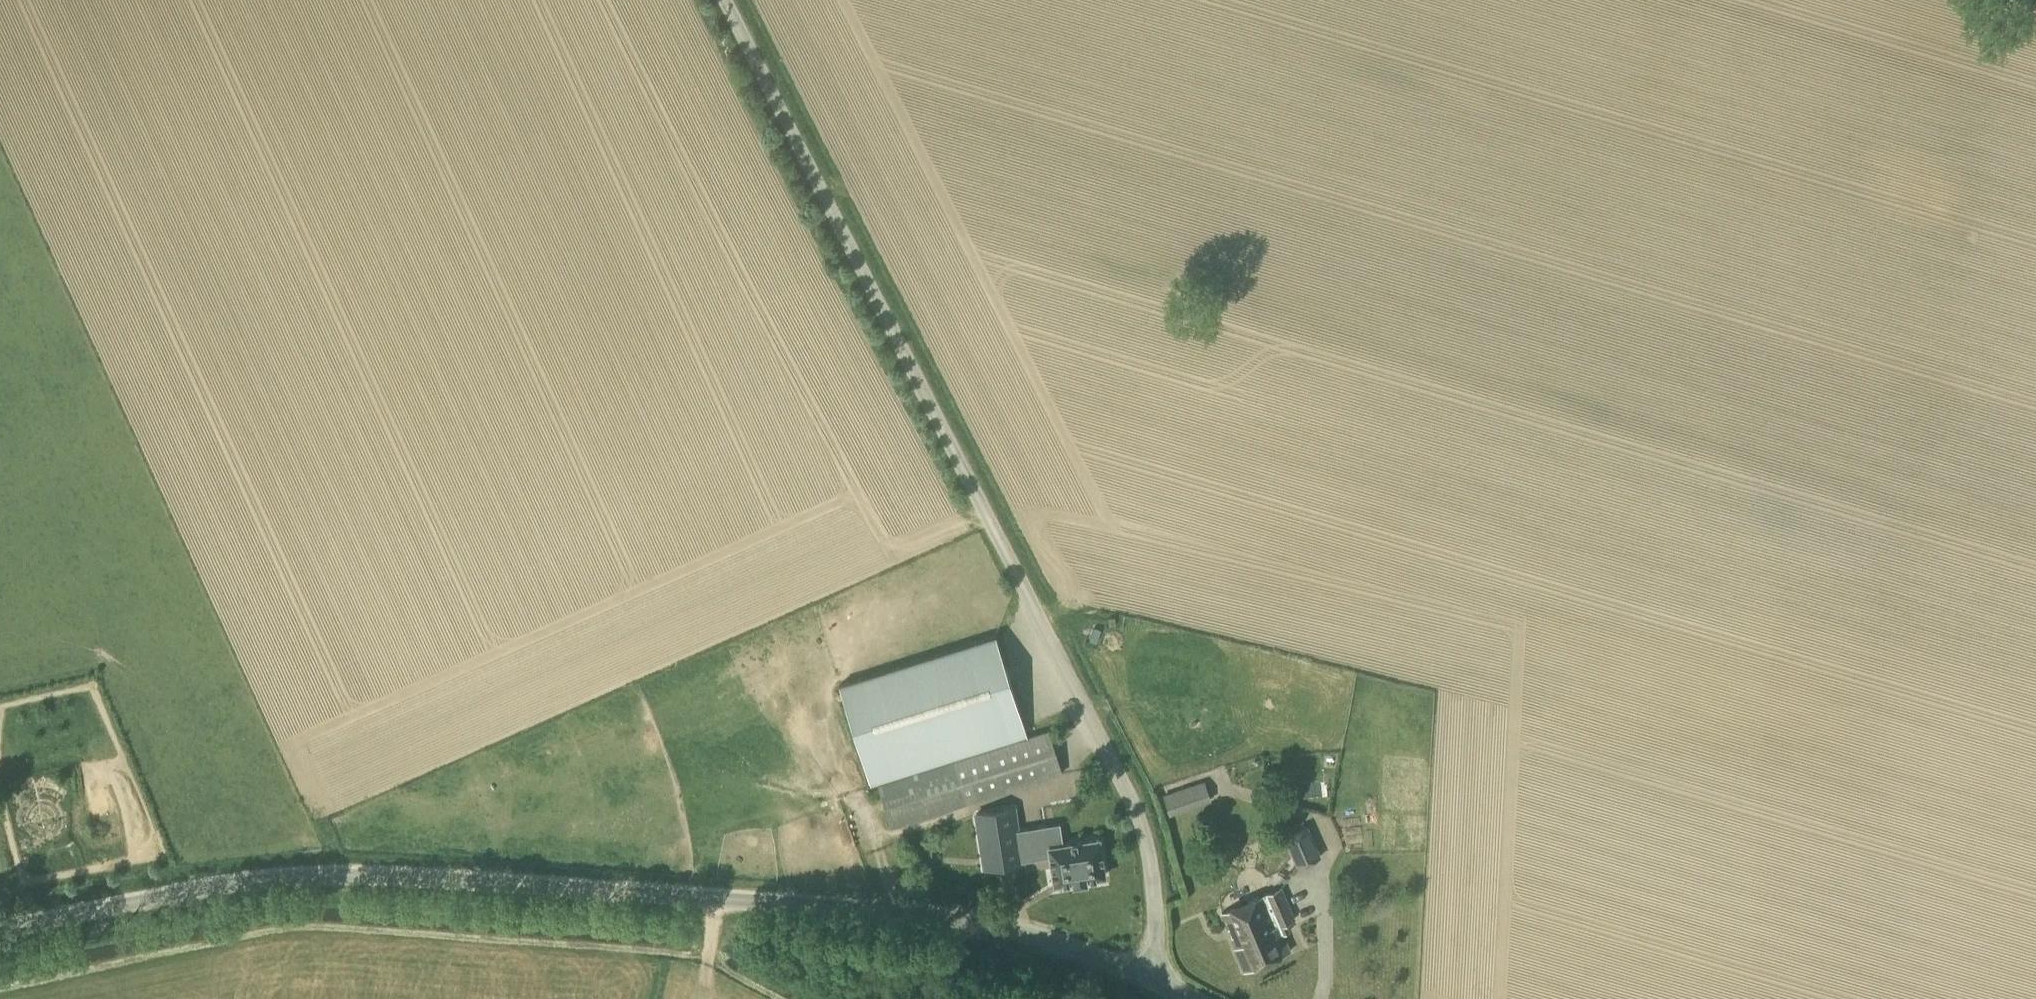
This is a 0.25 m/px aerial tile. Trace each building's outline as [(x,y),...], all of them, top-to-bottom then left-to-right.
[(1027,736),(995,635),(838,684),(870,786),(877,784),(891,828),(1062,774),(1048,730),(1027,736)] [(1087,798),(1086,777),(1046,779),(1048,800),(1087,798)] [(1169,814),(1211,800),(1204,781),(1163,794),(1169,814)] [(1013,807),(976,813),(985,867),(1021,861),(1021,860),(1050,855),(1054,884),(1072,881),(1073,883),(1086,881),(1085,879),(1104,876),(1098,839),(1050,846),(1047,826),(1016,831),(1013,807)] [(1297,867),(1319,857),(1305,827),(1283,836),(1297,867)] [(1243,971),(1289,951),(1281,934),(1288,931),(1284,923),(1293,919),(1279,887),(1220,913),(1235,947),(1233,948),(1243,971)] [(944,907),(961,908),(961,896),(945,895),(944,907)]
